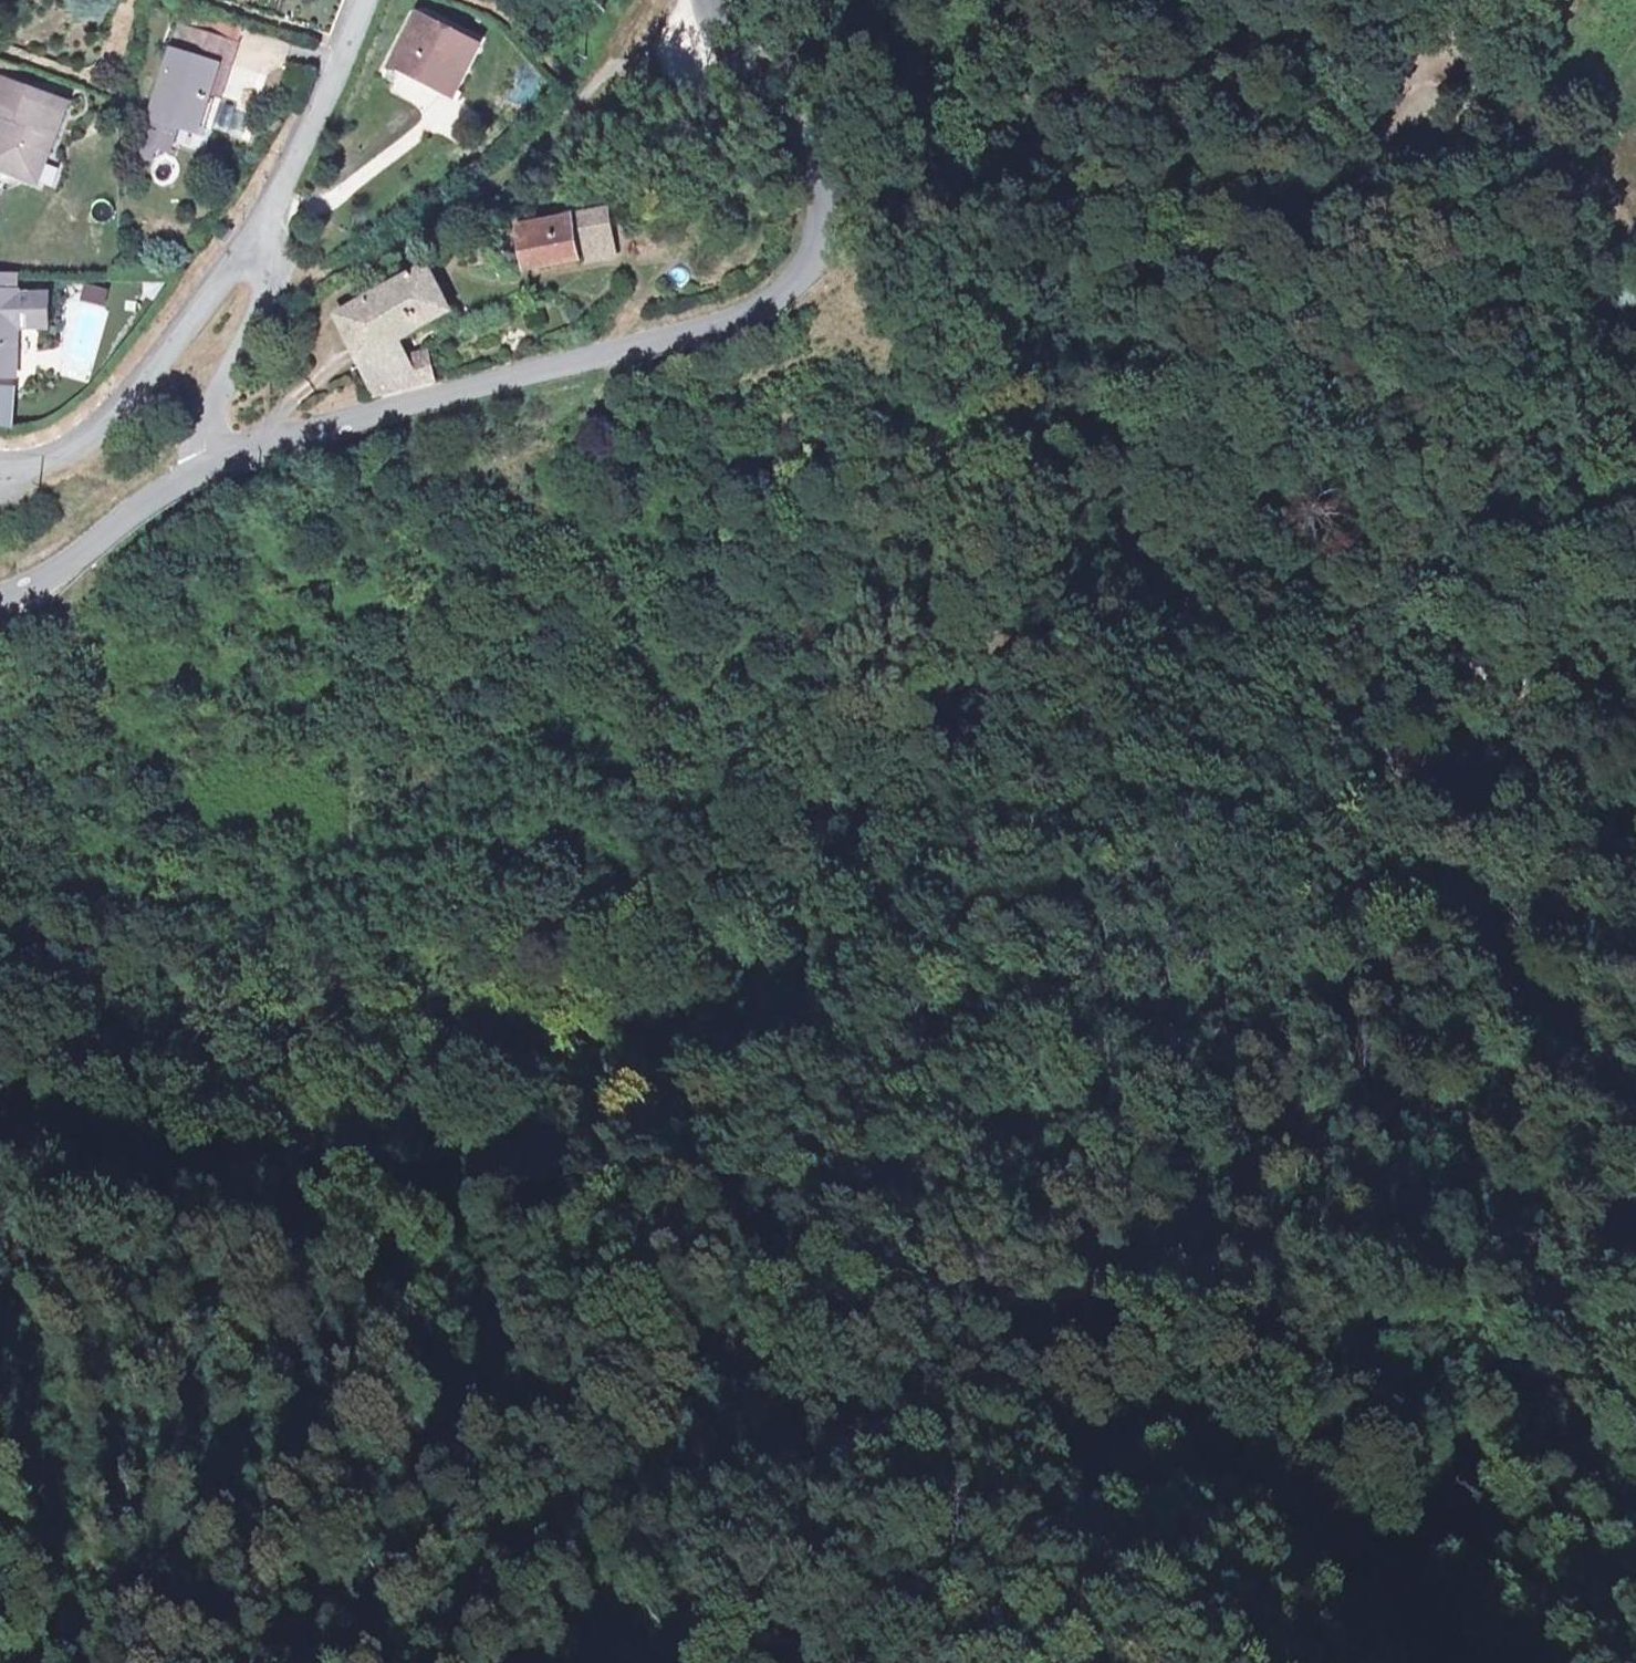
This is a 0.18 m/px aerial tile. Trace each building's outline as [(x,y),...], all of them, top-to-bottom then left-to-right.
[(453,99),(477,47),(414,17),(393,60),(429,77),(425,86),(453,99)] [(183,21),(175,47),(218,61),(217,64),(227,67),(236,39),(183,21)] [(173,46),(151,110),(177,119),(196,125),(208,88),(217,64),(218,61),(175,47),(173,46)] [(217,64),(208,88),(220,91),(227,68),(227,67),(217,64)] [(62,99),(0,74),(0,111),(1,112),(0,114),(0,166),(28,178),(62,99)] [(177,119),(151,110),(144,134),(169,143),(177,119)] [(562,232),(566,270),(604,265),(600,227),(562,232)] [(566,270),(562,232),(532,236),(534,255),(524,256),(526,275),(566,270)] [(0,276),(0,292),(16,292),(16,276),(0,276)] [(411,400),(441,392),(431,377),(416,380),(398,348),(447,317),(424,280),(337,329),(380,406),(411,400)] [(83,303),(109,306),(111,289),(86,286),(83,303)] [(0,298),(0,376),(16,376),(17,331),(50,332),(51,299),(18,298),(0,298)] [(0,390),(0,432),(19,434),(22,392),(0,390)]
